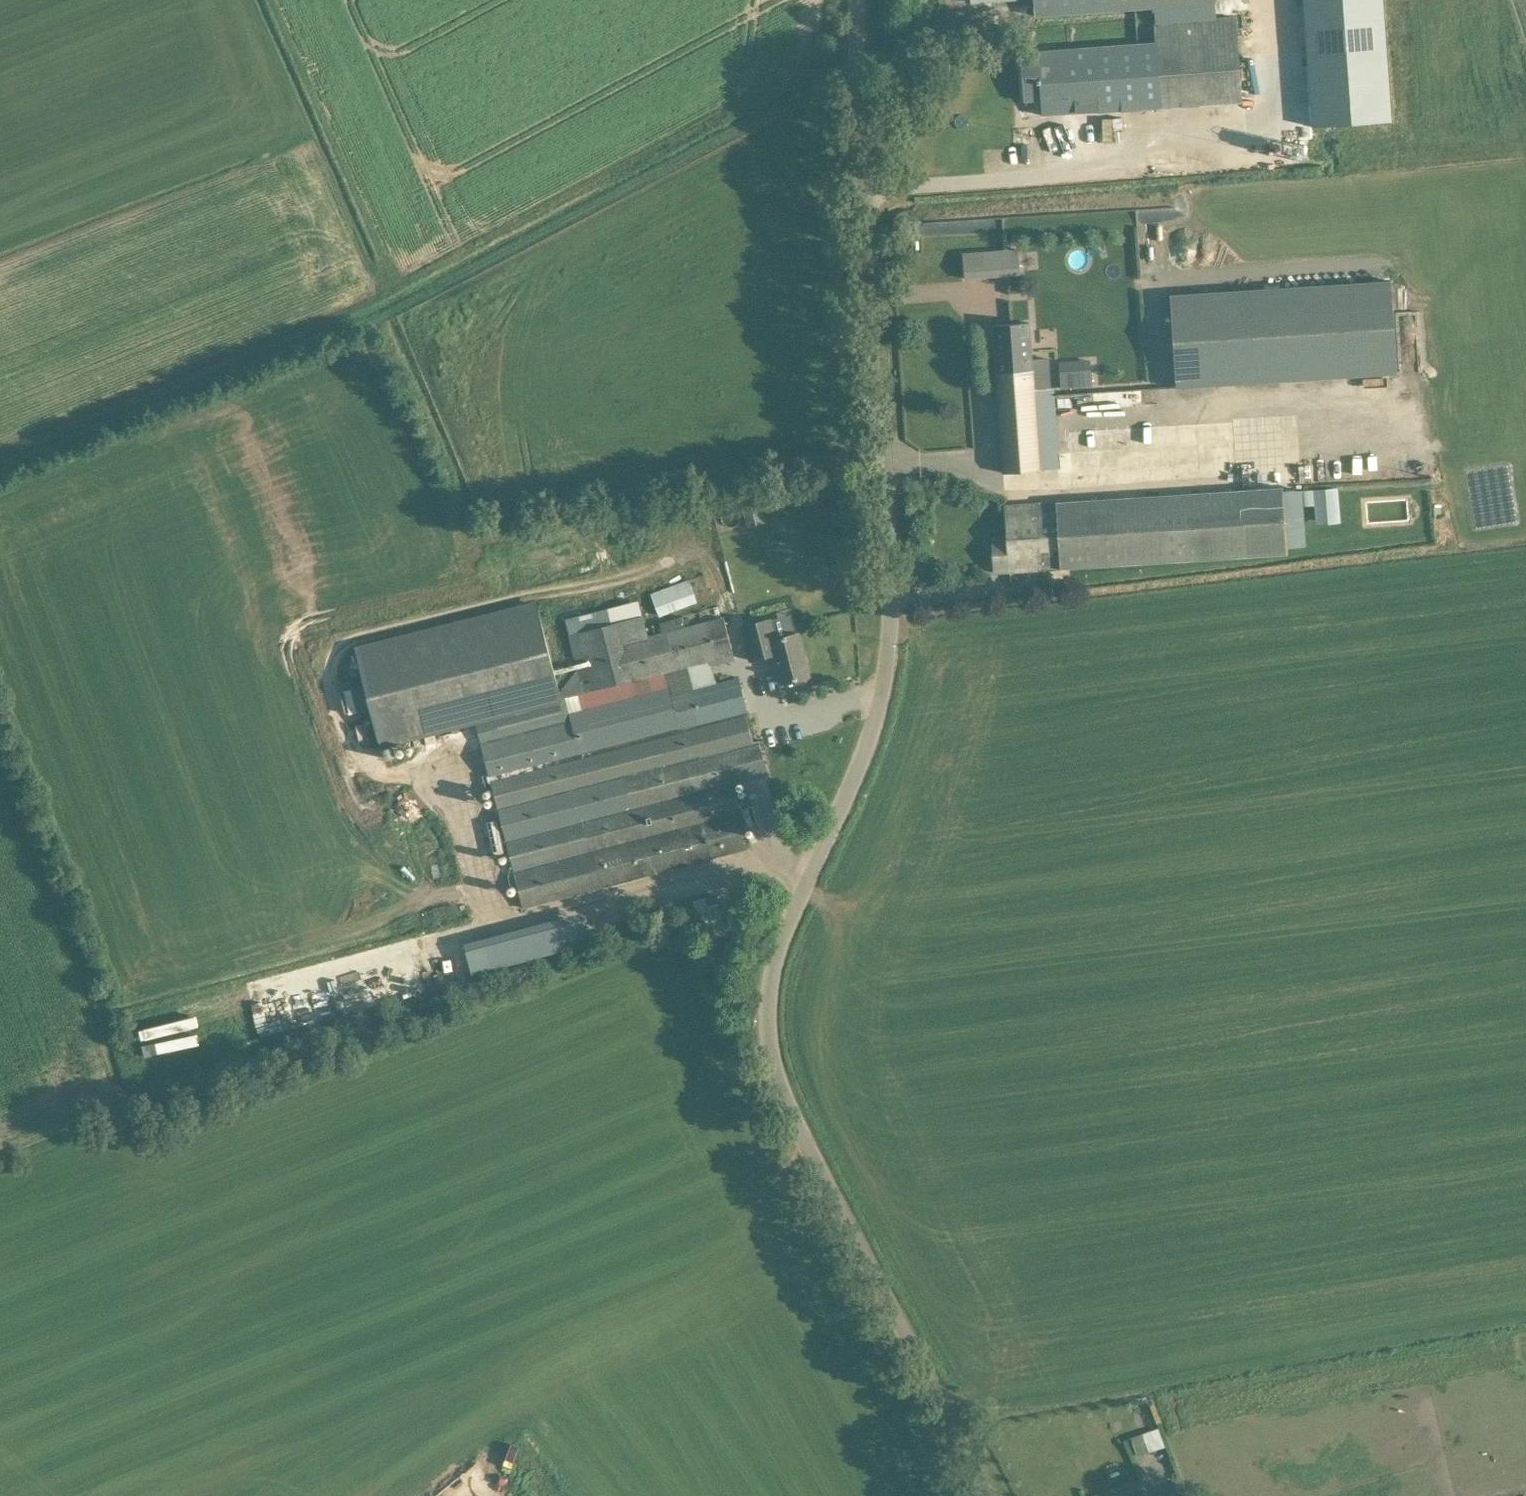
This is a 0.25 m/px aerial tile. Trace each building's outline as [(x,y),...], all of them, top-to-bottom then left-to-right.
[(1215,0),(1034,0),(1035,15),(1215,2),(1215,0)] [(1345,122),(1425,117),(1416,0),(1336,0),(1345,122)] [(1057,49),(1040,50),(1020,52),(1024,100),(1026,100),(1026,97),(1041,96),(1042,114),(1062,113),(1159,107),(1242,102),(1236,17),(1155,22),(1156,43),(1057,49)] [(913,79),(916,91),(927,88),(924,77),(913,79)] [(1049,126),(1031,127),(1031,139),(1050,137),(1049,126)] [(1141,223),(1188,217),(1186,203),(1139,209),(1141,223)] [(1020,248),(993,250),(995,275),(1022,272),(1020,248)] [(1171,295),(1176,387),(1398,373),(1392,281),(1171,295)] [(1031,322),(1012,323),(993,324),(1003,472),(1057,469),(1052,389),(1049,358),(1034,359),(1031,322)] [(1152,344),(1115,346),(1117,372),(1097,374),(1100,408),(1157,404),(1152,344)] [(1066,361),(1066,367),(1095,367),(1095,372),(1114,371),(1114,359),(1066,361)] [(1094,369),(1065,368),(1064,386),(1093,386),(1094,369)] [(1283,487),(1242,490),(1005,505),(1007,536),(992,537),(994,572),(1247,556),(1288,553),(1283,487)] [(1341,523),(1338,488),(1302,490),(1304,507),(1314,506),(1316,525),(1341,523)] [(766,521),(760,495),(741,499),(747,526),(766,521)] [(1312,544),(1311,529),(1297,529),(1297,545),(1312,544)] [(653,594),(661,616),(697,603),(689,581),(653,594)] [(565,696),(559,698),(535,603),(353,649),(377,744),(476,719),(493,782),(501,811),(515,871),(526,910),(751,848),(733,783),(764,774),(756,742),(753,742),(745,710),(748,710),(740,675),(717,682),(711,660),(734,654),(725,618),(686,628),(683,615),(660,621),(663,634),(649,637),(644,615),(570,633),(585,692),(579,693),(582,708),(570,712),(565,696)] [(754,662),(758,660),(775,656),(782,682),(788,681),(790,686),(804,682),(803,677),(809,675),(797,633),(771,640),(766,620),(744,625),(754,662)] [(589,912),(469,939),(476,971),(596,944),(589,912)] [(1131,1436),(1138,1456),(1166,1446),(1159,1427),(1131,1436)] [(1173,1487),(1176,1495),(1187,1495),(1182,1484),(1173,1487)]
